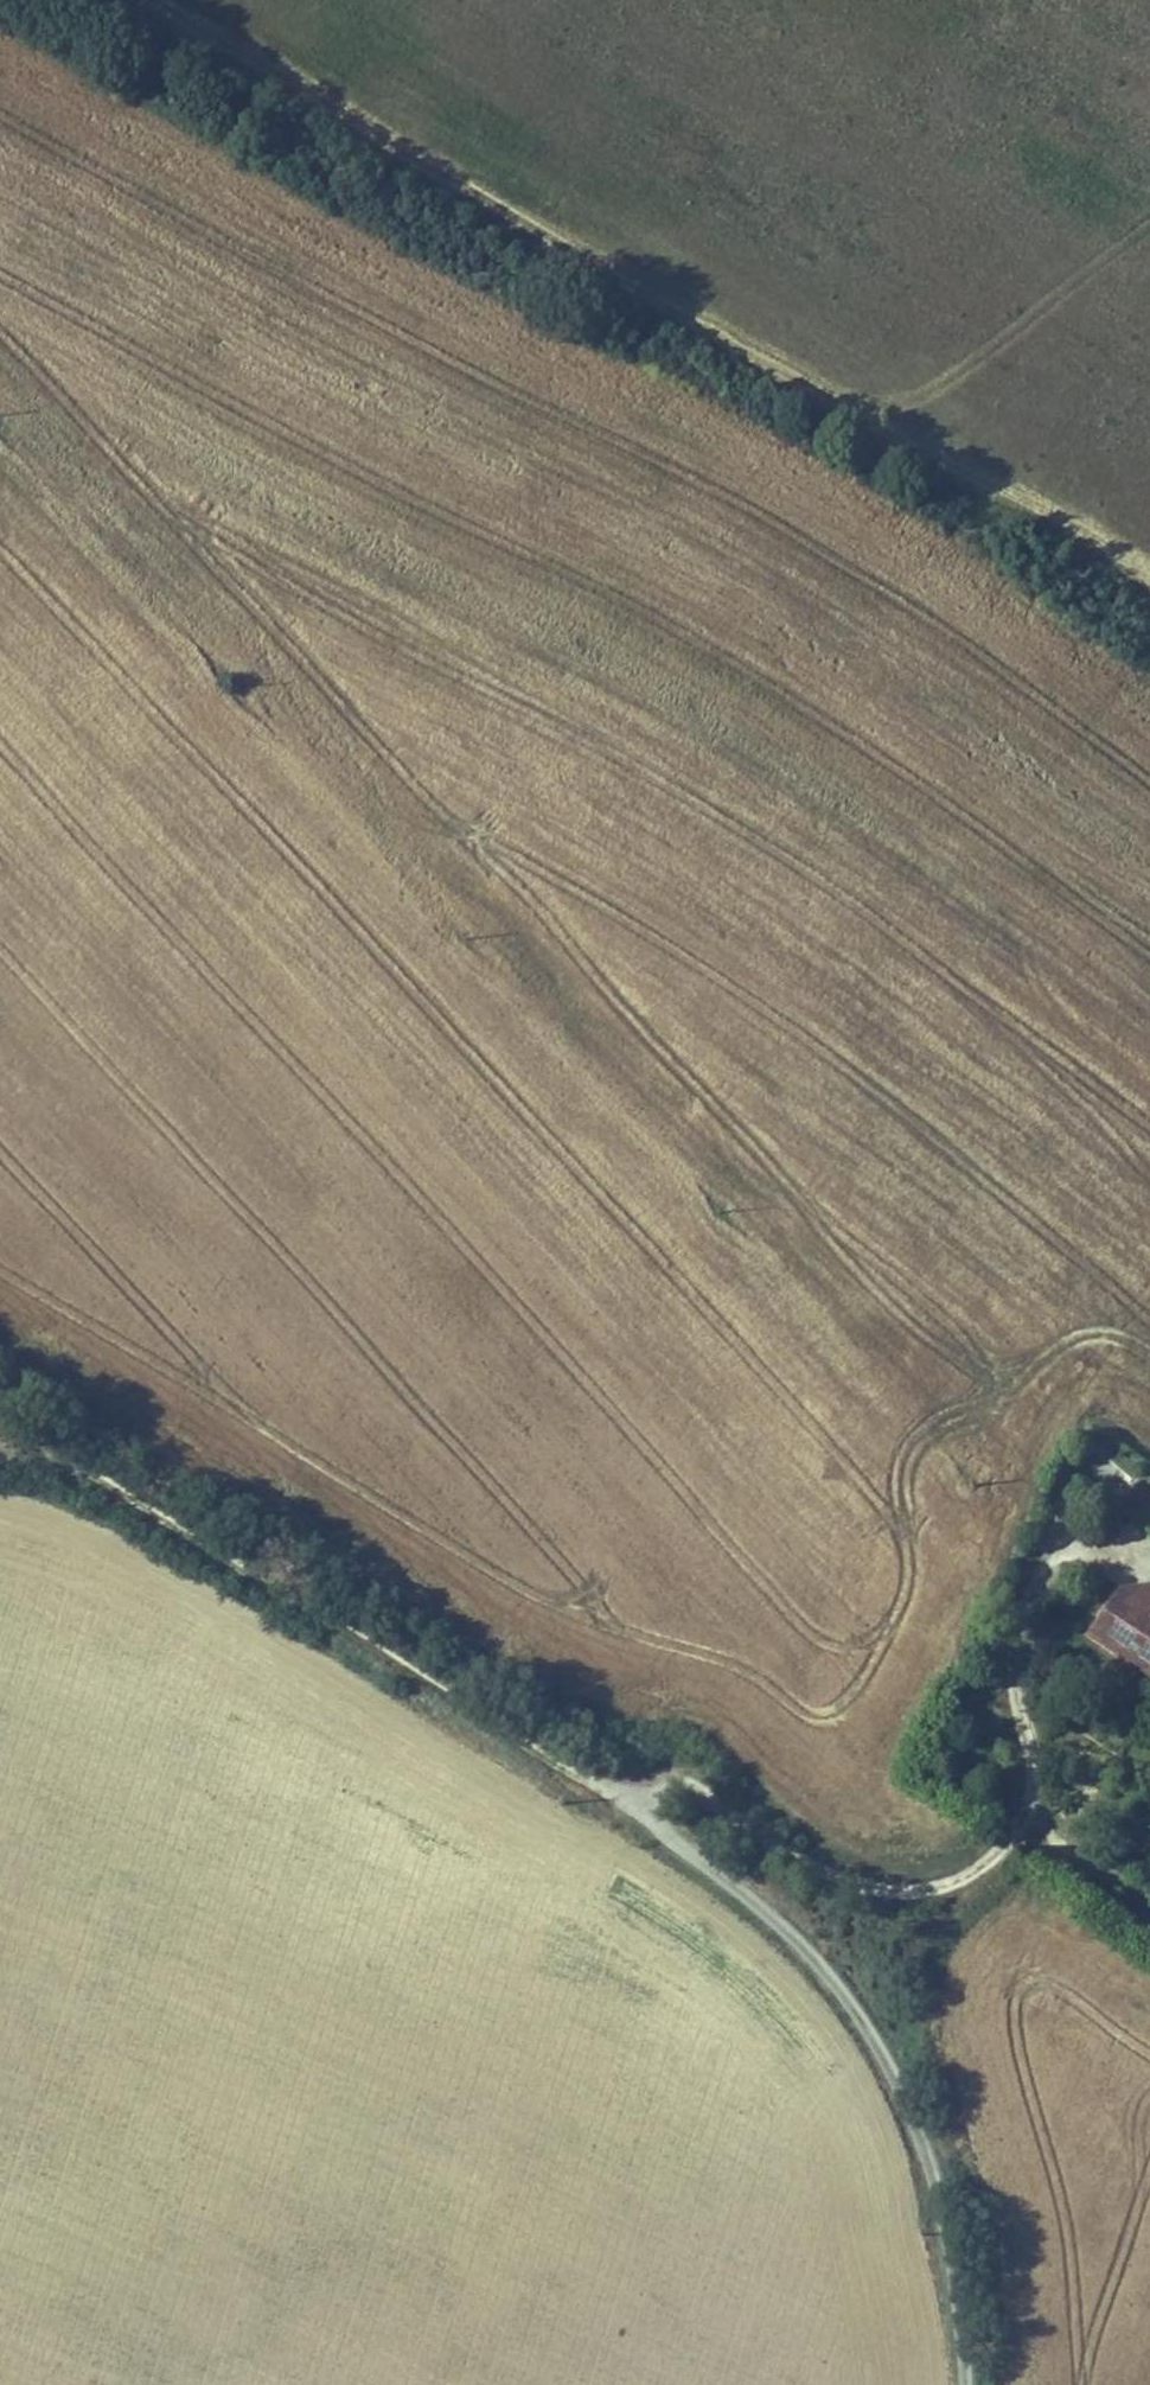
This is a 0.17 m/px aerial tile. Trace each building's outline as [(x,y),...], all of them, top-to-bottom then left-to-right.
[(1121,1591),(1095,1633),(1149,1666),(1149,1588),(1121,1591)]
